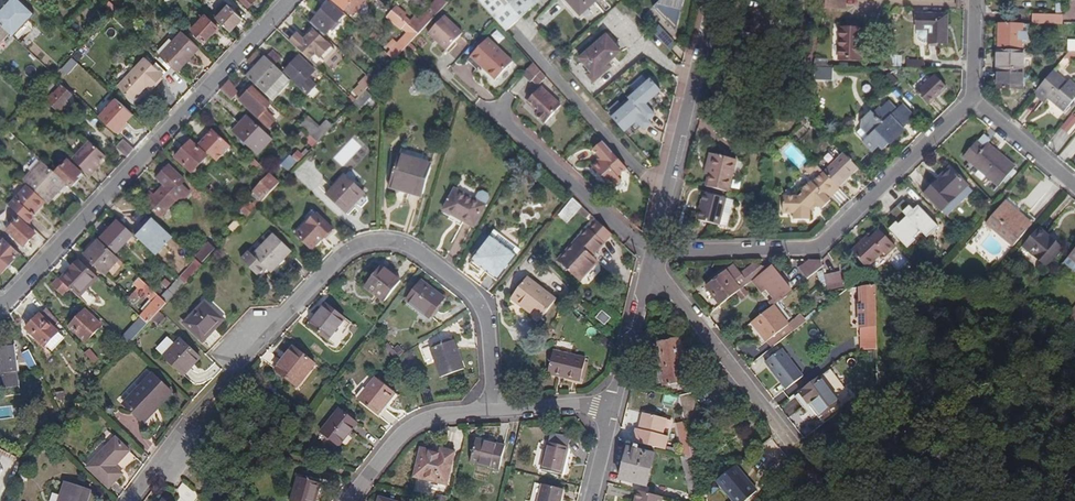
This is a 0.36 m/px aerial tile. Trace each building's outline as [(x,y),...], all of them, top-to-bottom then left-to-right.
[(31,12),(19,0),(6,0),(0,7),(0,25),(10,34),(31,12)] [(217,12),(230,1),(229,0),(210,0),(207,2),(217,12)] [(366,0),(333,0),(352,16),(366,0)] [(448,4),(444,0),(439,0),(412,28),(419,34),(448,4)] [(495,20),(506,32),(537,5),(535,2),(537,0),(477,0),(495,20)] [(597,0),(566,0),(580,15),(597,0)] [(677,34),(685,0),(663,0),(653,9),(677,34)] [(324,36),(343,16),(327,1),(321,8),(323,10),(310,23),(324,36)] [(241,18),(228,6),(216,19),(229,31),(241,18)] [(542,27),(553,18),(548,11),(536,21),(542,27)] [(408,46),(419,34),(412,28),(393,12),(388,18),(402,31),(403,30),(407,34),(388,54),(395,60),(408,46)] [(204,42),(218,28),(205,16),(191,30),(204,42)] [(446,51),(463,34),(445,17),(429,34),(446,51)] [(944,50),(944,21),(913,20),(912,42),(915,47),(919,49),(944,50)] [(650,30),(669,49),(674,44),(657,24),(650,30)] [(372,39),(380,31),(375,26),(367,35),(372,39)] [(1021,38),(1021,29),(991,28),(990,52),(1013,53),(1013,46),(1017,46),(1018,38),(1021,38)] [(316,54),(327,43),(314,31),(304,41),(297,35),(290,42),(314,64),(320,58),(316,54)] [(177,73),(200,49),(183,33),(160,57),(177,73)] [(859,65),(859,36),(838,35),(837,64),(859,65)] [(595,77),(621,54),(607,38),(581,61),(595,77)] [(448,50),(453,57),(467,45),(461,39),(448,50)] [(512,64),(488,40),(471,59),(480,68),(482,66),(487,72),(486,73),(495,82),(512,64)] [(279,58),(271,51),(266,57),(273,64),(279,58)] [(79,64),(82,60),(75,54),(71,58),(76,62),(79,64)] [(1014,95),(1016,56),(989,56),(988,94),(1014,95)] [(273,102),(292,81),(291,81),(273,64),(266,57),(247,77),(273,102)] [(71,58),(62,68),(67,73),(76,62),(71,58)] [(308,78),(315,71),(305,61),(302,64),(297,59),(285,72),(293,78),(291,81),(292,81),(307,96),(317,85),(308,78)] [(136,105),(162,77),(144,60),(118,87),(136,105)] [(533,79),(540,71),(533,63),(523,73),(531,81),(533,79)] [(922,75),(923,67),(906,67),(905,75),(922,75)] [(539,84),(546,77),(540,71),(533,79),(539,84)] [(374,82),(379,77),(374,73),(369,78),(374,82)] [(1068,84),(1066,86),(1052,74),(1034,96),(1045,106),(1048,102),(1064,115),(1074,102),(1074,90),(1068,84)] [(367,90),(374,82),(369,78),(368,77),(361,85),(367,90)] [(612,118),(625,133),(631,128),(636,133),(642,127),(644,130),(652,124),(649,121),(655,115),(652,111),(658,106),(652,99),(661,91),(651,79),(635,93),(633,90),(626,97),(628,99),(622,105),(624,107),(612,118)] [(45,95),(53,86),(49,82),(38,94),(43,99),(46,96),(45,95)] [(923,112),(944,93),(933,82),(913,100),(923,112)] [(231,100),(238,93),(227,83),(221,90),(231,100)] [(271,104),(250,85),(238,97),(268,126),(274,120),(264,111),(271,104)] [(543,121),(559,103),(541,86),(529,100),(539,109),(535,114),(543,121)] [(65,104),(72,96),(62,87),(54,95),(53,95),(46,102),(59,113),(66,105),(65,104)] [(120,132),(131,120),(117,106),(114,109),(116,111),(107,120),(120,132)] [(906,138),(912,132),(901,121),(892,112),(884,120),(882,118),(876,124),(875,123),(866,132),(866,138),(861,143),(870,152),(868,154),(876,163),(882,157),(886,160),(893,153),(898,148),(900,150),(909,141),(906,138)] [(336,123),(326,113),(322,117),(332,127),(336,123)] [(918,126),(907,115),(901,121),(912,132),(918,126)] [(272,138),(249,116),(235,132),(258,153),(272,138)] [(319,131),(307,120),(300,127),(317,143),(329,131),(324,126),(319,131)] [(1074,128),(1074,123),(1071,120),(1060,132),(1067,138),(1074,128)] [(192,173),(207,157),(191,142),(193,140),(183,130),(176,138),(186,147),(176,158),(192,173)] [(213,131),(199,146),(216,162),(230,147),(213,131)] [(134,150),(124,140),(119,146),(129,155),(134,150)] [(94,168),(105,157),(89,142),(71,160),(90,177),(96,170),(94,168)] [(629,170),(605,143),(596,151),(603,159),(603,163),(596,169),(614,191),(624,183),(620,178),(629,170)] [(1012,173),(998,162),(997,163),(983,152),(980,155),(974,149),(961,164),(995,193),(1012,173)] [(299,162),(303,158),(297,152),(293,157),(299,162)] [(726,193),(735,161),(708,153),(705,165),(709,166),(707,173),(703,187),(726,193)] [(288,170),(295,162),(287,155),(280,163),(288,170)] [(422,200),(431,163),(398,156),(390,192),(422,200)] [(269,174),(251,158),(247,162),(257,171),(258,169),(267,177),(269,174)] [(325,194),(330,189),(322,180),(325,177),(308,159),(293,173),(314,195),(321,189),(325,194)] [(838,192),(858,174),(844,160),(824,177),(838,192)] [(77,179),(81,174),(67,161),(56,173),(72,188),(73,187),(76,190),(81,185),(78,182),(79,181),(77,179)] [(47,205),(66,184),(42,162),(23,183),(28,187),(47,205)] [(830,204),(840,195),(807,163),(800,170),(805,176),(810,172),(815,176),(817,178),(815,180),(810,185),(808,183),(806,185),(803,186),(799,189),(800,191),(798,193),(800,194),(796,201),(782,201),(782,219),(793,219),(794,225),(809,225),(809,214),(817,207),(820,210),(824,214),(832,206),(830,204)] [(179,187),(184,181),(168,166),(156,178),(167,188),(165,190),(179,202),(186,194),(179,187)] [(261,203),(279,184),(270,175),(252,195),(261,203)] [(956,202),(965,193),(948,175),(923,200),(939,218),(956,202)] [(350,205),(360,194),(343,178),(326,197),(345,216),(353,208),(350,205)] [(47,205),(28,187),(9,207),(28,225),(47,205)] [(472,224),(485,199),(484,194),(480,192),(476,193),(473,198),(454,188),(443,209),(472,224)] [(160,217),(174,201),(177,204),(179,202),(165,190),(164,191),(162,189),(155,196),(147,205),(160,217)] [(147,205),(155,196),(151,192),(143,201),(147,205)] [(962,208),(971,199),(965,193),(956,202),(962,208)] [(353,208),(363,197),(360,194),(350,205),(353,208)] [(566,223),(577,211),(586,219),(590,214),(572,198),(558,216),(566,223)] [(725,234),(732,208),(702,201),(700,211),(702,211),(699,228),(725,234)] [(254,210),(255,209),(249,203),(241,211),(248,217),(254,210)] [(888,235),(906,254),(914,246),(912,244),(919,237),(925,244),(937,233),(917,212),(912,217),(902,206),(889,219),(899,229),(897,231),(895,228),(888,235)] [(812,218),(820,210),(817,207),(809,214),(812,218)] [(1009,252),(1027,231),(1001,209),(983,231),(1009,252)] [(321,242),(331,232),(314,216),(295,238),(310,252),(320,241),(321,242)] [(234,231),(242,224),(237,219),(230,227),(234,231)] [(7,233),(24,247),(35,235),(18,220),(13,226),(9,223),(4,227),(8,231),(7,233)] [(156,256),(172,238),(153,220),(136,238),(140,242),(156,256)] [(117,254),(132,239),(138,245),(140,242),(136,238),(119,222),(102,240),(117,254)] [(593,258),(614,237),(598,222),(558,264),(579,284),(599,263),(593,258)] [(1041,271),(1057,253),(1034,233),(1018,251),(1041,271)] [(866,272),(882,257),(885,260),(895,251),(880,234),(870,243),(863,250),(861,247),(851,256),(866,272)] [(515,256),(491,237),(473,259),(497,279),(515,256)] [(267,276),(288,254),(271,238),(250,259),(246,255),(239,263),(257,279),(263,272),(267,276)] [(19,254),(4,240),(0,245),(0,273),(1,274),(19,254)] [(119,260),(98,240),(84,256),(106,275),(119,260)] [(863,250),(870,243),(867,240),(861,247),(863,250)] [(203,262),(215,249),(211,246),(209,248),(207,246),(197,256),(203,262)] [(1060,267),(1072,278),(1074,275),(1074,250),(1060,267)] [(829,254),(821,259),(826,268),(834,263),(829,254)] [(186,284),(202,266),(195,259),(193,261),(195,263),(186,273),(176,264),(170,269),(180,279),(186,284)] [(821,265),(820,259),(810,259),(803,271),(811,281),(823,272),(821,265)] [(99,278),(79,261),(61,281),(69,289),(80,299),(99,278)] [(386,305),(402,285),(382,269),(366,289),(386,305)] [(740,294),(733,286),(741,279),(734,271),(706,293),(719,310),(740,294)] [(790,297),(771,273),(758,283),(777,307),(790,297)] [(758,281),(753,276),(744,283),(748,288),(758,281)] [(844,293),(843,277),(825,279),(828,294),(844,293)] [(61,281),(59,279),(53,285),(63,295),(69,289),(61,281)] [(158,313),(167,304),(161,299),(140,279),(135,283),(155,302),(141,318),(148,324),(158,313)] [(186,284),(180,279),(173,286),(179,291),(186,284)] [(537,323),(552,303),(525,280),(509,300),(537,323)] [(430,322),(445,304),(423,287),(409,305),(430,322)] [(167,304),(174,296),(169,290),(161,299),(167,304)] [(876,331),(876,290),(861,291),(861,331),(876,331)] [(206,333),(218,319),(201,304),(181,326),(200,344),(208,335),(206,333)] [(53,328),(59,323),(46,308),(27,330),(45,347),(58,332),(53,328)] [(345,323),(326,309),(309,330),(328,345),(345,323)] [(773,351),(799,331),(794,324),(787,330),(773,310),(751,327),(769,350),(771,348),(773,351)] [(101,326),(85,311),(70,328),(86,342),(101,326)] [(610,322),(601,313),(594,321),(603,329),(610,322)] [(129,344),(148,324),(141,318),(122,338),(129,344)] [(876,339),(876,331),(861,331),(861,339),(876,339)] [(876,354),(876,340),(861,340),(862,354),(876,354)] [(198,359),(178,342),(173,347),(168,342),(157,354),(177,373),(187,363),(191,366),(198,359)] [(14,343),(0,345),(0,382),(17,380),(14,343)] [(688,386),(681,345),(654,351),(658,372),(649,374),(652,391),(661,389),(662,392),(688,386)] [(85,355),(95,364),(100,357),(89,349),(85,355)] [(30,369),(37,365),(29,350),(22,353),(30,369)] [(296,391),(313,368),(292,351),(274,373),(296,391)] [(457,379),(443,353),(423,364),(437,390),(457,379)] [(788,393),(804,380),(782,353),(766,366),(788,393)] [(578,385),(584,362),(550,355),(545,378),(578,385)] [(181,377),(191,366),(187,363),(177,373),(181,377)] [(198,365),(186,375),(194,385),(206,375),(198,365)] [(96,380),(100,375),(96,371),(92,376),(96,380)] [(149,413),(168,392),(150,376),(122,405),(142,424),(151,414),(149,413)] [(376,420),(394,397),(375,382),(357,404),(376,420)] [(839,407),(820,382),(800,396),(809,407),(813,404),(823,418),(839,407)] [(676,405),(677,396),(664,395),(663,403),(676,405)] [(705,427),(698,397),(683,400),(689,430),(705,427)] [(823,418),(813,404),(809,407),(819,422),(823,418)] [(739,423),(750,412),(745,406),(733,416),(739,423)] [(337,450),(354,428),(337,413),(319,436),(337,450)] [(669,441),(664,440),(667,423),(644,418),(641,434),(640,439),(636,438),(634,447),(666,454),(669,441)] [(692,454),(687,433),(680,434),(685,459),(693,461),(692,454)] [(119,475),(111,468),(126,452),(113,440),(85,469),(107,489),(119,475)] [(499,469),(502,445),(474,441),(470,465),(499,469)] [(559,481),(565,452),(545,448),(539,476),(559,481)] [(703,460),(698,448),(692,454),(693,461),(694,464),(703,460)] [(651,491),(659,459),(632,452),(623,484),(651,491)] [(445,489),(453,456),(440,453),(439,457),(420,453),(413,481),(445,489)] [(694,464),(693,461),(685,459),(684,459),(693,500),(702,498),(694,464)] [(757,495),(736,471),(725,481),(728,485),(723,489),(733,500),(750,500),(757,495)] [(317,486),(307,483),(301,481),(296,479),(289,500),(312,500),(317,486)] [(561,492),(541,487),(537,500),(559,500),(561,492)] [(71,489),(65,500),(91,500),(71,489)]
